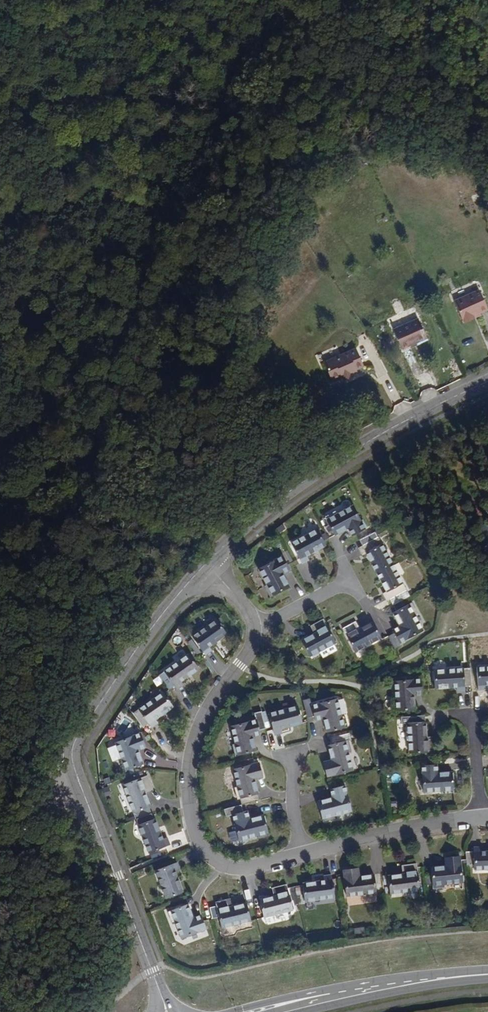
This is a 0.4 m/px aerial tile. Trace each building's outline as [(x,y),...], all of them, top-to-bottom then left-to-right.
[(476,312),(484,309),(476,289),(451,299),(459,320),(476,312)] [(459,320),(460,322),(476,315),(476,312),(459,320)] [(405,342),(423,336),(415,315),(390,325),(391,329),(396,341),(397,345),(405,342)] [(388,343),(396,341),(391,329),(384,332),(388,343)] [(423,337),(423,336),(405,342),(406,344),(423,337)] [(360,369),(368,365),(357,349),(328,368),(338,384),(348,378),(349,380),(357,374),(356,372),(360,369)] [(324,517),(334,536),(347,529),(351,536),(364,528),(352,506),(335,514),(334,512),(324,517)] [(485,524),(486,533),(478,539),(487,552),(487,523),(485,524)] [(324,547),(315,531),(289,546),(300,565),(307,561),(305,558),(324,547)] [(365,554),(375,573),(391,564),(377,537),(357,548),(361,555),(365,554)] [(269,599),(288,589),(281,575),(288,571),(282,559),(258,571),(266,587),(263,588),(269,599)] [(391,564),(375,573),(384,592),(381,593),(385,600),(388,599),(391,605),(407,596),(391,564)] [(398,642),(420,630),(412,616),(415,614),(409,602),(391,612),(397,625),(390,629),(392,633),(386,637),(394,653),(401,649),(398,642)] [(321,620),(307,628),(312,635),(299,642),(307,657),(334,643),(321,620)] [(210,647),(227,636),(218,621),(192,637),(205,656),(213,651),(210,647)] [(380,638),(371,623),(358,629),(354,622),(341,629),(353,652),(380,638)] [(199,669),(190,655),(160,675),(170,689),(175,686),(177,690),(183,685),(181,681),(199,669)] [(321,660),(324,668),(333,664),(330,657),(321,660)] [(484,688),(487,687),(487,668),(475,669),(477,692),(484,692),(484,688)] [(432,672),(434,690),(455,689),(455,693),(463,693),(463,688),(470,688),(469,670),(432,672)] [(412,696),(420,696),(419,680),(393,682),(394,700),(391,700),(392,713),(413,711),(412,696)] [(158,723),(155,719),(172,707),(162,692),(138,709),(151,728),(158,723)] [(346,728),(343,716),(340,717),(336,699),(310,705),(308,697),(301,699),(306,716),(313,715),(314,720),(322,718),(325,733),(346,728)] [(280,733),(279,729),(300,723),(296,706),(267,714),(272,735),(280,733)] [(253,752),(250,738),(258,736),(257,734),(264,731),(260,713),(253,715),(254,721),(229,728),(233,744),(230,745),(234,757),(253,752)] [(424,724),(407,725),(409,755),(435,754),(434,739),(425,739),(424,724)] [(122,773),(142,765),(137,750),(145,747),(140,733),(115,744),(121,760),(118,762),(122,773)] [(323,763),(326,777),(350,771),(346,753),(349,752),(345,734),(329,738),(331,745),(327,746),(331,761),(323,763)] [(238,801),(240,807),(242,806),(258,802),(253,781),(261,778),(257,764),(231,771),(236,788),(233,789),(236,801),(238,801)] [(452,774),(437,775),(436,766),(422,767),(424,795),(442,793),(442,796),(453,795),(452,774)] [(154,792),(148,777),(124,787),(137,821),(152,815),(150,808),(151,808),(146,795),(154,792)] [(334,821),(333,817),(350,812),(343,787),(329,791),(331,799),(317,803),(322,823),(334,821)] [(242,806),(240,807),(229,809),(238,841),(255,836),(256,840),(268,837),(263,818),(248,821),(245,812),(244,813),(242,806)] [(163,840),(156,820),(139,826),(150,854),(171,847),(168,838),(163,840)] [(475,874),(487,873),(487,851),(481,852),(480,847),(472,848),(473,853),(464,853),(466,868),(474,868),(475,874)] [(430,890),(443,889),(442,886),(460,884),(457,858),(443,860),(444,869),(429,870),(430,890)] [(416,864),(401,866),(402,875),(388,877),(389,895),(419,891),(416,864)] [(168,900),(185,894),(177,874),(181,872),(177,865),(157,872),(168,900)] [(343,872),(346,898),(363,895),(363,898),(375,897),(373,876),(357,878),(356,870),(343,872)] [(324,880),(301,883),(304,902),(333,897),(330,874),(323,875),(324,880)] [(260,901),(264,918),(293,912),(286,885),(272,889),(274,898),(260,901)] [(252,922),(247,904),(232,908),(230,899),(216,903),(222,929),(252,922)] [(206,929),(201,916),(194,919),(189,905),(168,913),(172,924),(176,922),(182,937),(206,929)]
